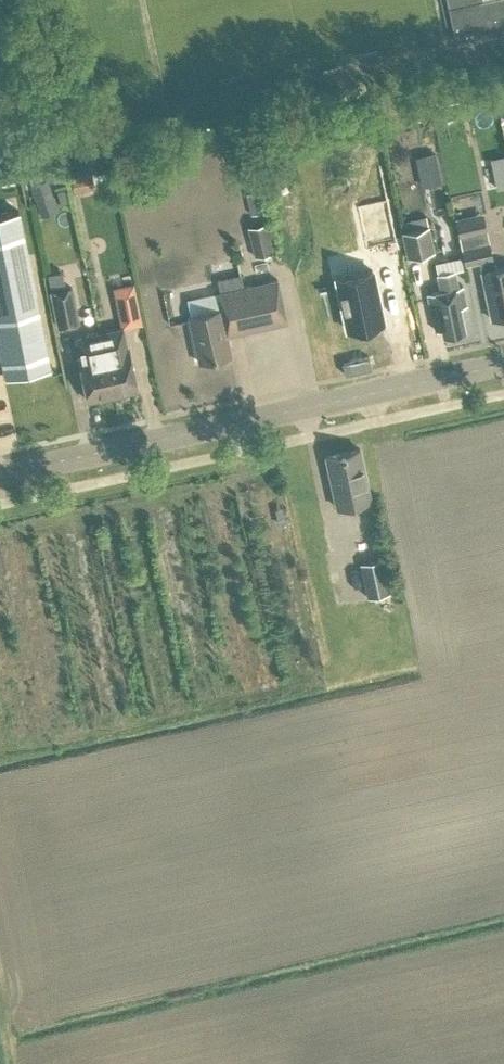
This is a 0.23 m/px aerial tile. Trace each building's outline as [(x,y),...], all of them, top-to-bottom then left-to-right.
[(456,40),(503,30),(503,0),(447,0),(456,40)] [(420,185),(440,181),(434,151),(414,156),(420,185)] [(492,172),(503,170),(503,157),(503,155),(489,158),(492,172)] [(74,191),(94,187),(91,172),(71,176),(74,191)] [(36,200),(53,194),(47,177),(43,179),(32,183),(30,184),(36,200)] [(55,183),(60,203),(72,200),(67,180),(55,183)] [(250,214),(265,210),(261,189),(246,193),(250,214)] [(357,204),(366,247),(396,240),(387,198),(357,204)] [(51,365),(20,208),(0,212),(0,352),(5,374),(51,365)] [(254,254),(274,249),(266,220),(247,224),(254,254)] [(407,257),(434,251),(429,225),(401,231),(407,257)] [(494,266),(489,241),(463,246),(466,262),(480,259),(482,268),(481,268),(491,317),(503,314),(503,264),(494,266)] [(466,304),(462,284),(458,285),(455,267),(438,271),(441,288),(428,291),(435,328),(442,327),(443,334),(466,329),(461,305),(466,304)] [(336,275),(347,328),(383,321),(372,268),(336,275)] [(226,333),(287,320),(278,278),(218,290),(221,307),(189,314),(199,360),(231,353),(226,333)] [(125,326),(147,323),(140,280),(119,283),(125,326)] [(50,287),(58,326),(80,321),(72,283),(50,287)] [(123,325),(100,330),(113,394),(137,389),(123,325)] [(113,394),(100,330),(75,336),(89,399),(113,394)] [(362,356),(335,359),(336,370),(364,367),(362,356)] [(337,506),(371,498),(360,447),(326,454),(337,506)] [(382,557),(360,562),(367,596),(390,591),(382,557)]
